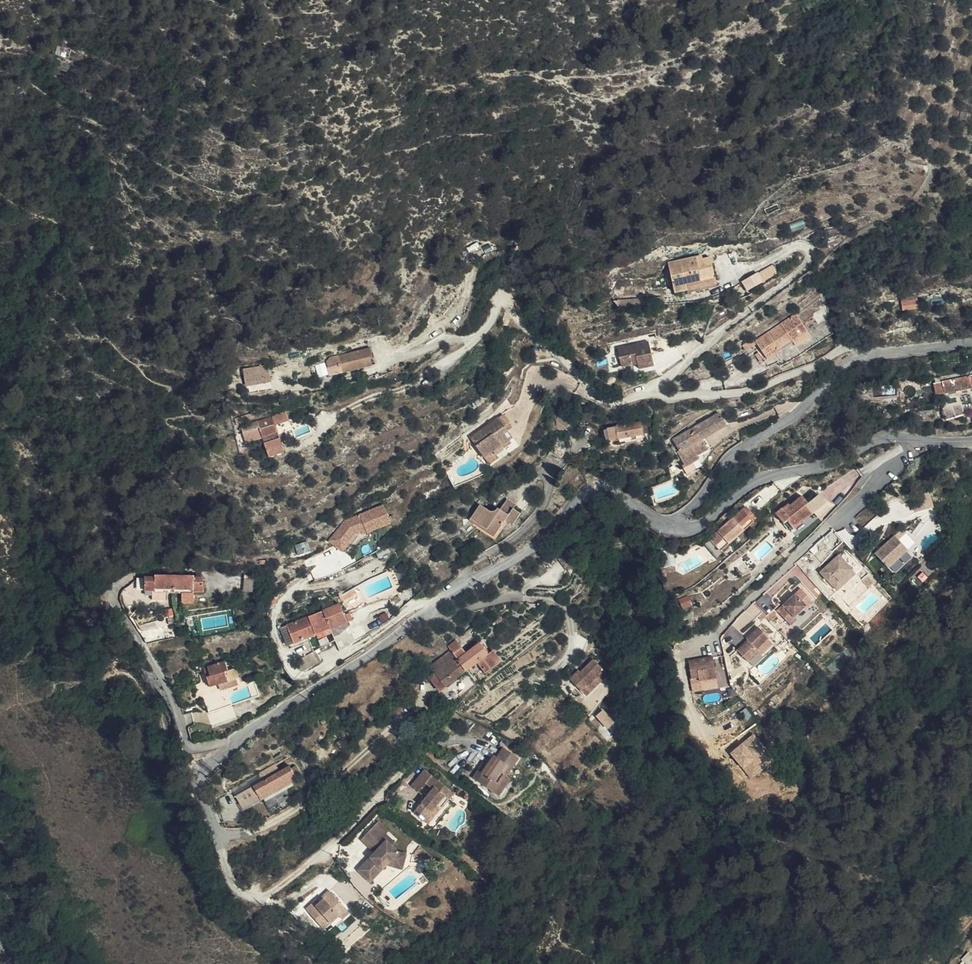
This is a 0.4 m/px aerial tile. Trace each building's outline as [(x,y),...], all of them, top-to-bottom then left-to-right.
[(615,63),(607,63),(607,72),(616,71),(615,63)] [(699,260),(698,256),(669,263),(675,291),(716,282),(711,258),(699,260)] [(757,273),(742,282),(747,291),(762,282),(757,273)] [(804,288),(809,294),(815,289),(811,283),(804,288)] [(903,319),(919,318),(918,308),(909,309),(908,306),(903,306),(903,319)] [(797,338),(799,342),(809,336),(794,314),(757,339),(769,357),(793,340),(797,338)] [(769,357),(757,339),(754,341),(759,349),(756,351),(763,361),(769,357)] [(620,348),(623,358),(634,352),(647,347),(652,346),(653,346),(652,340),(620,348)] [(374,349),(372,342),(333,355),(335,363),(342,361),(345,369),(374,360),(371,350),(374,349)] [(634,352),(623,358),(625,367),(641,362),(642,368),(657,364),(653,346),(652,346),(647,347),(634,352)] [(724,374),(731,383),(742,373),(736,365),(724,374)] [(258,385),(273,380),(271,370),(255,374),(258,385)] [(971,386),(971,373),(935,381),(937,394),(971,386)] [(710,406),(679,430),(683,437),(679,440),(681,443),(679,445),(689,457),(686,459),(688,462),(697,455),(702,451),(700,448),(709,440),(702,431),(725,413),(718,405),(712,409),(710,406)] [(637,417),(646,414),(644,409),(635,412),(637,417)] [(658,425),(654,415),(647,417),(651,428),(658,425)] [(651,428),(647,417),(615,431),(619,442),(652,429),(651,428)] [(560,419),(558,424),(567,434),(568,440),(574,441),(575,438),(576,432),(577,430),(578,426),(578,424),(560,419)] [(494,457),(511,446),(513,445),(510,437),(508,433),(513,430),(507,420),(475,439),(479,446),(476,449),(485,464),(495,459),(494,457)] [(567,434),(558,424),(557,431),(557,437),(562,438),(568,440),(567,434)] [(263,442),(262,445),(263,448),(279,447),(279,434),(293,433),(293,425),(276,425),(276,426),(243,426),(244,435),(250,434),(250,442),(263,442)] [(683,437),(679,430),(674,434),(679,440),(683,437)] [(245,445),(262,445),(263,442),(250,442),(250,434),(244,435),(245,445)] [(513,451),(511,446),(494,457),(495,459),(497,458),(498,460),(513,451)] [(569,454),(566,447),(561,453),(562,455),(566,459),(569,454)] [(562,455),(557,461),(557,468),(563,474),(572,464),(569,454),(566,459),(562,455)] [(701,462),(697,455),(688,462),(692,468),(701,462)] [(497,458),(495,459),(485,464),(488,470),(499,463),(498,460),(497,458)] [(799,497),(787,507),(790,511),(802,500),(799,497)] [(775,519),(782,527),(786,524),(794,532),(822,505),(817,498),(808,506),(802,500),(790,511),(787,507),(775,519)] [(346,520),(329,541),(343,552),(358,535),(390,523),(383,505),(346,520)] [(736,509),(745,522),(749,519),(739,506),(736,509)] [(711,549),(745,522),(736,509),(702,536),(711,549)] [(483,527),(492,521),(490,518),(487,516),(482,520),(477,519),(470,513),(459,524),(466,532),(483,527)] [(492,521),(499,517),(495,513),(490,518),(492,521)] [(495,525),(492,521),(483,527),(466,532),(478,545),(494,531),(497,535),(507,527),(501,520),(495,525)] [(786,524),(782,527),(790,536),(794,532),(786,524)] [(478,545),(466,532),(462,533),(478,551),(497,535),(494,531),(478,545)] [(871,556),(885,570),(904,552),(894,541),(902,535),(898,531),(871,556)] [(307,542),(295,546),(298,554),(309,551),(307,542)] [(639,567),(654,560),(647,548),(634,555),(639,567)] [(816,576),(825,585),(831,580),(835,584),(848,572),(835,558),(816,576)] [(143,588),(155,588),(155,584),(166,584),(166,590),(180,590),(181,590),(181,585),(192,585),(192,587),(203,587),(203,574),(194,574),(194,571),(152,570),(152,574),(143,574),(143,588)] [(831,580),(825,585),(833,593),(851,576),(848,572),(835,584),(831,580)] [(246,576),(244,590),(258,591),(259,578),(246,576)] [(181,590),(180,590),(180,600),(193,600),(193,590),(181,590)] [(352,611),(365,605),(359,591),(345,598),(352,611)] [(803,611),(809,605),(797,592),(774,615),(787,629),(793,623),(791,620),(802,610),(803,611)] [(325,613),(330,628),(347,622),(344,613),(342,603),(330,607),(330,610),(326,611),(324,612),(325,613)] [(324,612),(324,609),(282,624),(285,630),(318,615),(325,613),(324,612)] [(344,613),(347,622),(354,620),(351,611),(344,613)] [(294,639),(330,628),(325,613),(318,615),(285,630),(287,636),(294,639)] [(762,621),(757,616),(753,621),(757,625),(762,621)] [(734,655),(743,664),(755,658),(756,656),(753,653),(765,642),(754,631),(742,642),(744,644),(734,655)] [(461,641),(452,648),(456,653),(470,670),(482,660),(492,673),(502,664),(493,652),(485,642),(471,653),(461,641)] [(498,649),(493,652),(502,664),(507,660),(498,649)] [(450,686),(470,670),(456,653),(437,668),(440,674),(435,678),(446,693),(452,688),(450,686)] [(755,658),(743,664),(745,666),(755,658)] [(206,667),(208,673),(228,667),(226,661),(206,667)] [(570,680),(580,691),(587,685),(589,686),(592,683),(597,688),(609,676),(593,661),(583,671),(579,675),(577,673),(570,680)] [(697,685),(702,684),(714,679),(711,661),(686,665),(689,683),(696,680),(697,685)] [(228,667),(208,673),(205,674),(212,693),(239,684),(236,676),(231,678),(228,667)] [(248,686),(252,697),(259,694),(256,683),(248,686)] [(587,685),(580,691),(587,698),(597,688),(592,683),(589,686),(587,685)] [(228,695),(205,702),(209,717),(233,709),(228,695)] [(613,732),(619,726),(607,714),(601,719),(613,732)] [(482,722),(478,718),(471,725),(475,730),(482,722)] [(618,739),(613,733),(608,738),(613,744),(618,739)] [(731,749),(748,776),(773,761),(756,733),(731,749)] [(489,771),(486,769),(479,777),(503,795),(516,779),(512,776),(525,759),(511,748),(503,758),(501,757),(493,766),(489,771)] [(434,824),(453,801),(459,794),(431,770),(418,786),(426,792),(432,785),(439,789),(420,812),(434,824)] [(364,786),(370,792),(381,780),(375,774),(364,786)] [(274,793),(267,778),(212,806),(219,821),(274,793)] [(458,804),(453,801),(434,824),(439,828),(458,804)] [(382,826),(391,833),(394,829),(385,822),(382,826)] [(383,852),(379,857),(365,874),(378,886),(397,863),(412,858),(408,841),(400,844),(389,836),(391,833),(382,826),(370,841),(383,852)] [(366,845),(379,857),(383,852),(370,841),(366,845)] [(333,916),(335,919),(344,913),(325,888),(317,894),(319,897),(312,903),(310,899),(302,905),(316,922),(322,918),(324,922),(333,916)] [(327,925),(335,919),(333,916),(324,922),(327,925)] [(959,963),(965,963),(968,961),(958,950),(946,963),(958,963),(959,963)]
